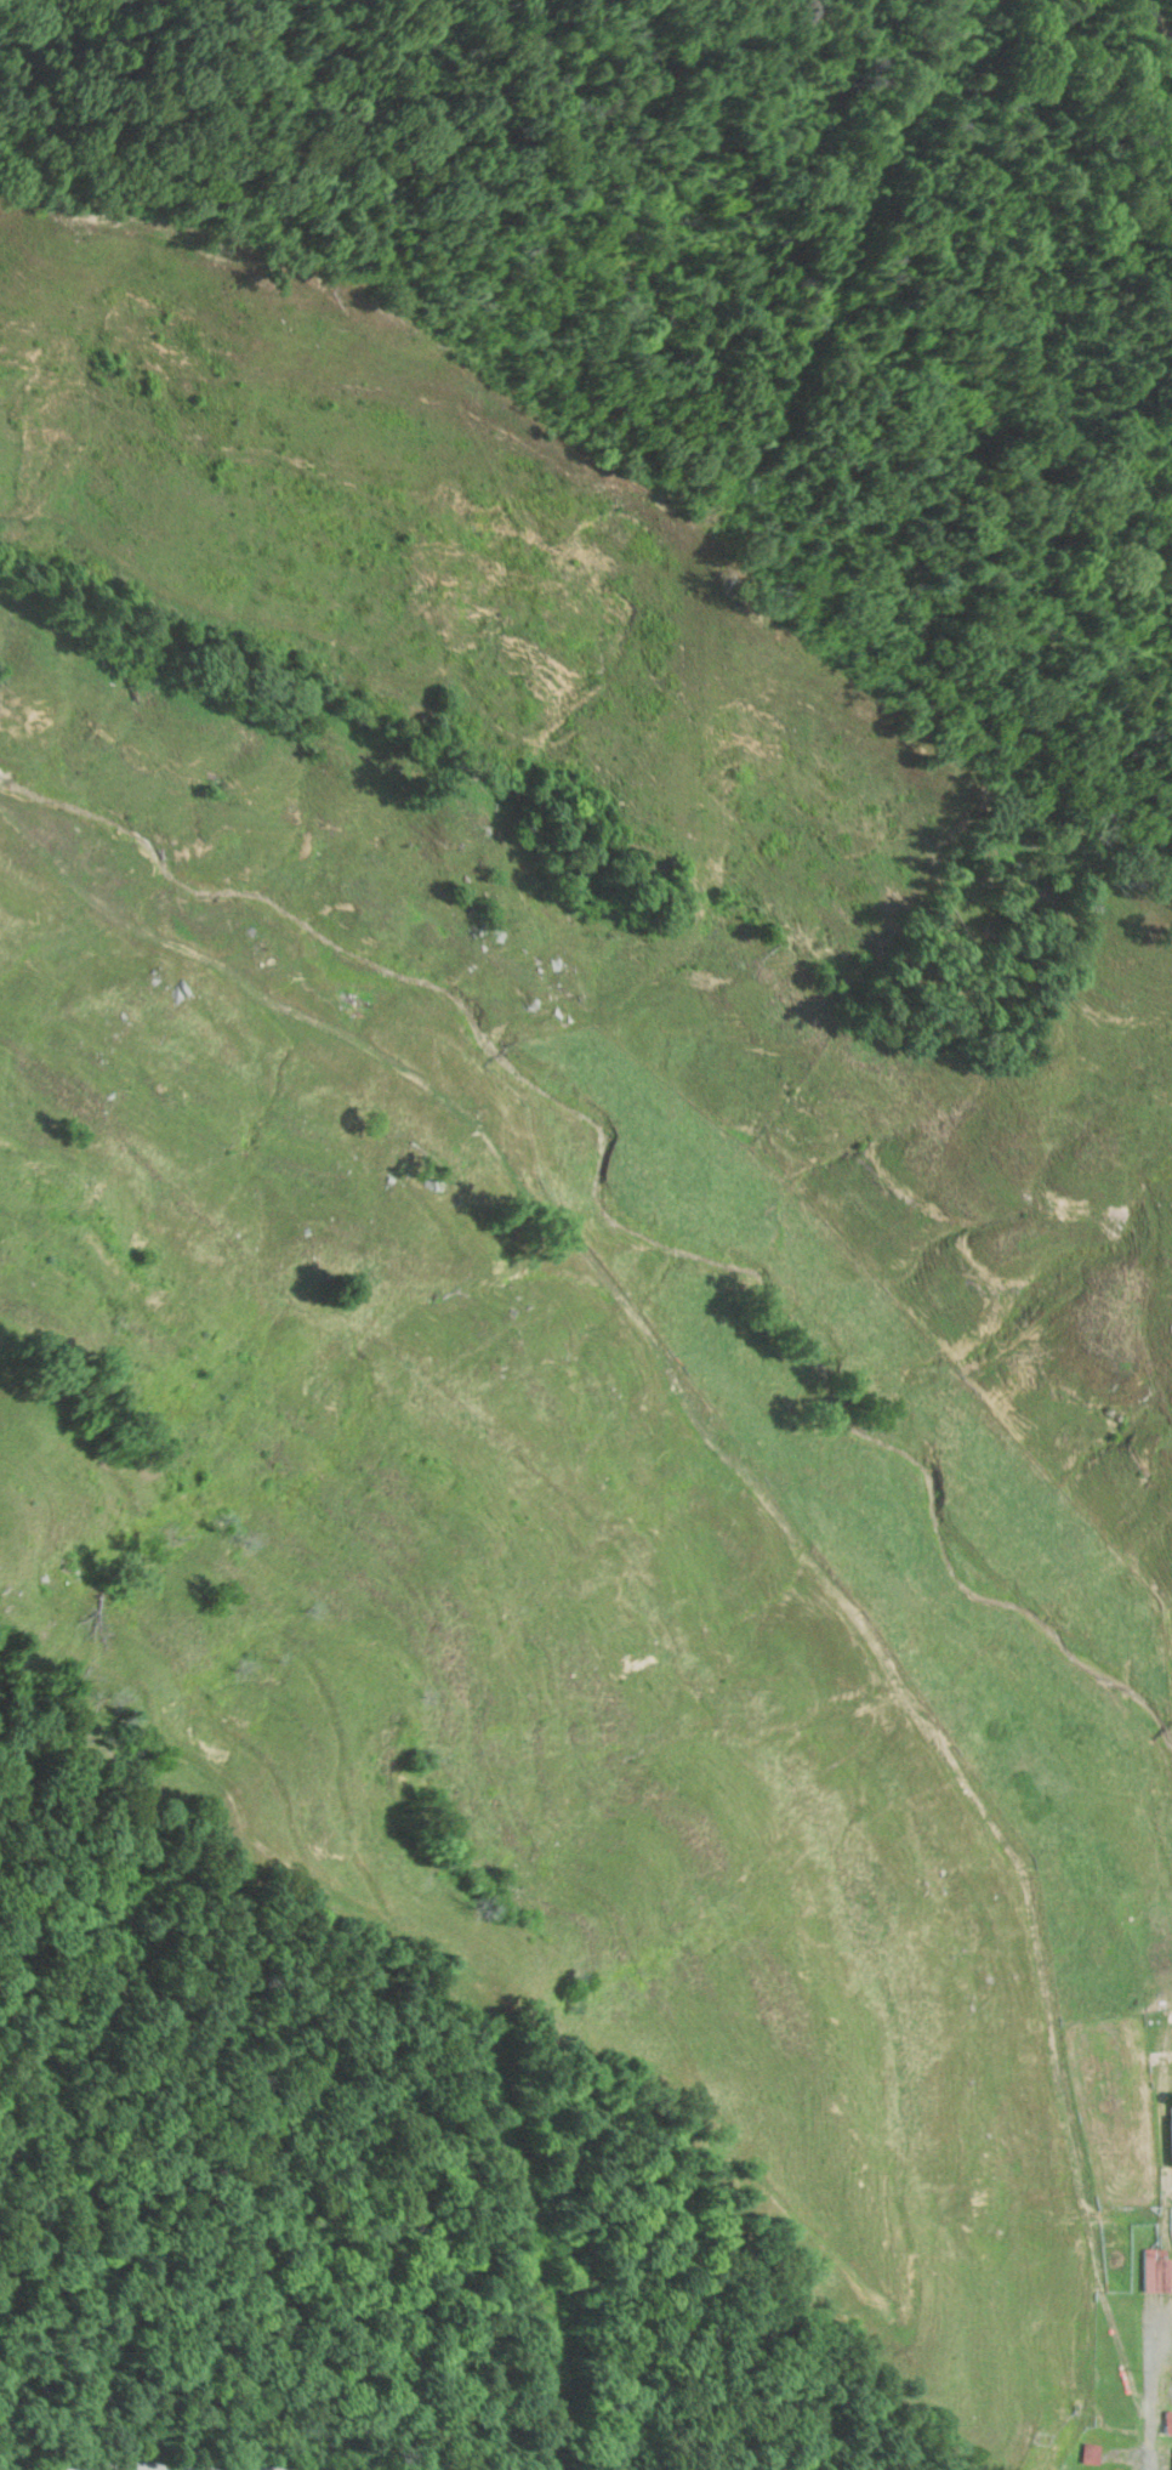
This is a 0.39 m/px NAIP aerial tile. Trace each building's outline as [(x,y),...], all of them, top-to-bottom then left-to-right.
[(1145,2250),(1145,2293),(1168,2293),(1168,2250),(1145,2250)]
